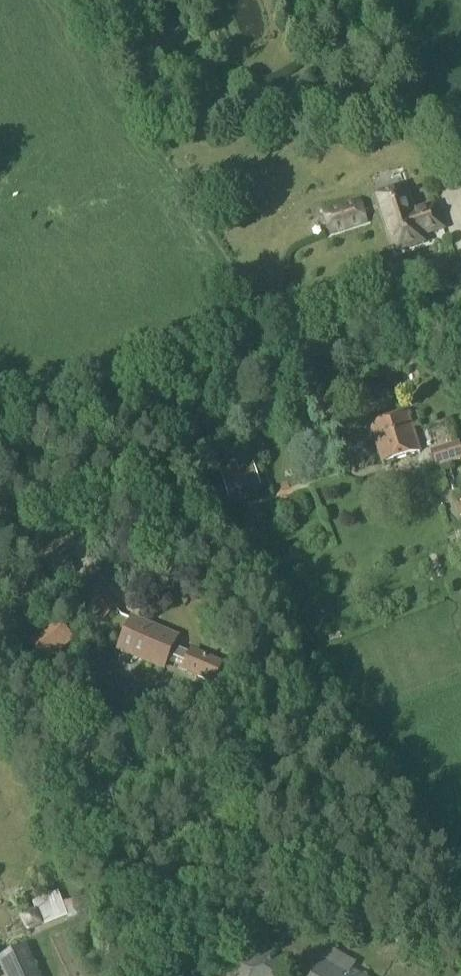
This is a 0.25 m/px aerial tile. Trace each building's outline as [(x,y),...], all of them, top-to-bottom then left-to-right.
[(413,214),(404,187),(377,196),(396,252),(427,242),(425,235),(443,229),(436,206),(413,214)] [(329,236),(366,225),(358,201),(321,213),(329,236)] [(383,464),(420,452),(408,414),(371,426),(383,464)] [(460,461),(460,452),(459,444),(430,453),(434,469),(460,461)] [(227,499),(261,488),(253,464),(219,475),(227,499)] [(442,478),(445,492),(460,488),(460,483),(459,474),(442,478)] [(102,622),(117,610),(98,585),(82,598),(102,622)] [(44,663),(73,642),(56,620),(28,642),(44,663)] [(190,657),(174,650),(179,639),(133,620),(120,649),(167,669),(172,656),(188,663),(184,671),(213,683),(221,665),(192,652),(190,657)] [(56,931),(78,920),(68,900),(46,911),(56,931)] [(26,951),(0,963),(0,973),(2,975),(37,975),(26,951)] [(350,970),(354,964),(332,951),(317,975),(360,975),(350,970)] [(273,954),(235,965),(238,975),(280,975),(273,954)]
